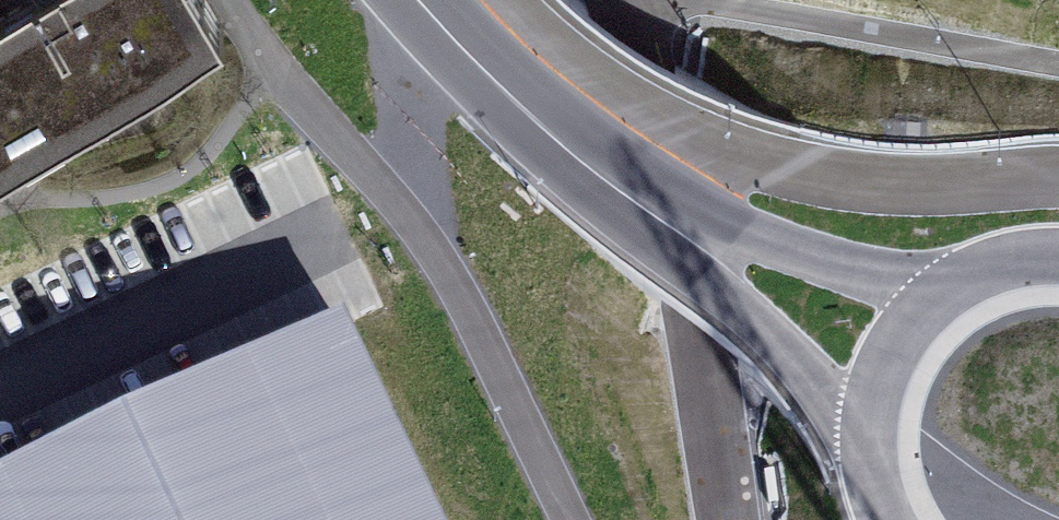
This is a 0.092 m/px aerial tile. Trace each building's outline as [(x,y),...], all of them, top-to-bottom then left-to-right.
[(100,102),(216,35),(196,0),(10,0),(0,6),(0,158),(100,102)] [(0,492),(0,519),(430,519),(398,448),(342,328),(0,492)]
